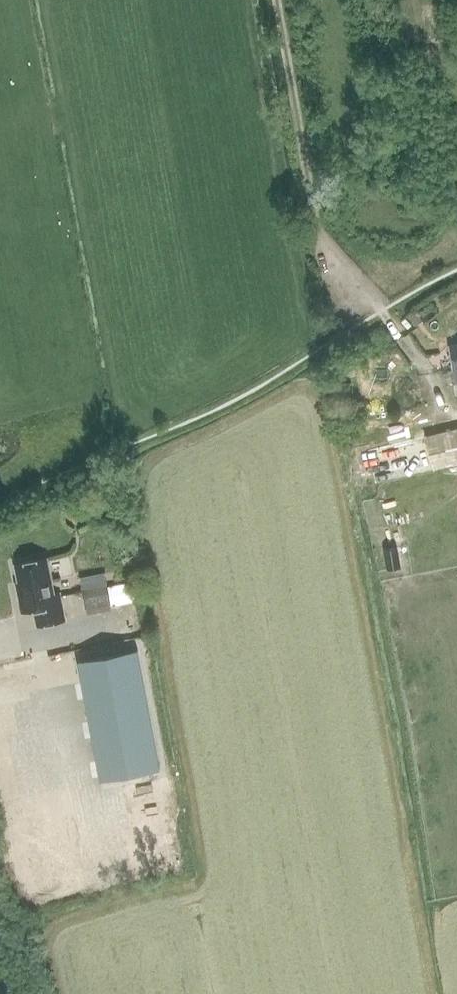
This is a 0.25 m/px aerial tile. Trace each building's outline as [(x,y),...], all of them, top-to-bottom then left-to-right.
[(406,314),(415,325),(422,320),(414,308),(406,314)] [(367,450),(375,482),(456,463),(456,429),(367,450)] [(59,592),(54,593),(47,558),(15,564),(20,591),(17,592),(21,612),(34,610),(37,626),(65,620),(59,592)] [(111,609),(104,572),(79,577),(86,614),(111,609)] [(137,650),(78,662),(101,780),(160,768),(137,650)] [(22,662),(24,683),(47,681),(45,660),(22,662)]
